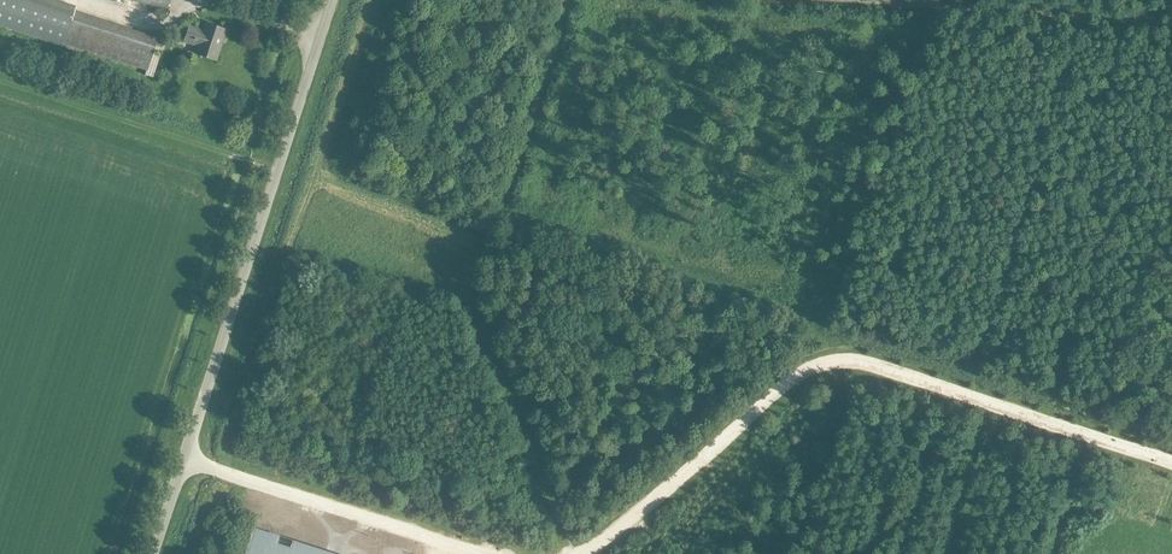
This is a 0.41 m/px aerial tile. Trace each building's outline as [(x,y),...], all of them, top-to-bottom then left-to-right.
[(161,8),(163,0),(127,0),(161,8)] [(74,11),(72,15),(63,43),(146,70),(156,38),(74,11)] [(203,47),(201,55),(215,59),(225,30),(210,25),(208,33),(189,27),(184,41),(203,47)] [(162,48),(154,45),(146,70),(144,75),(152,77),(162,48)] [(340,553),(335,552),(330,550),(329,553),(325,552),(327,548),(293,537),(292,542),(278,538),(279,533),(257,526),(248,553),(340,553)]
